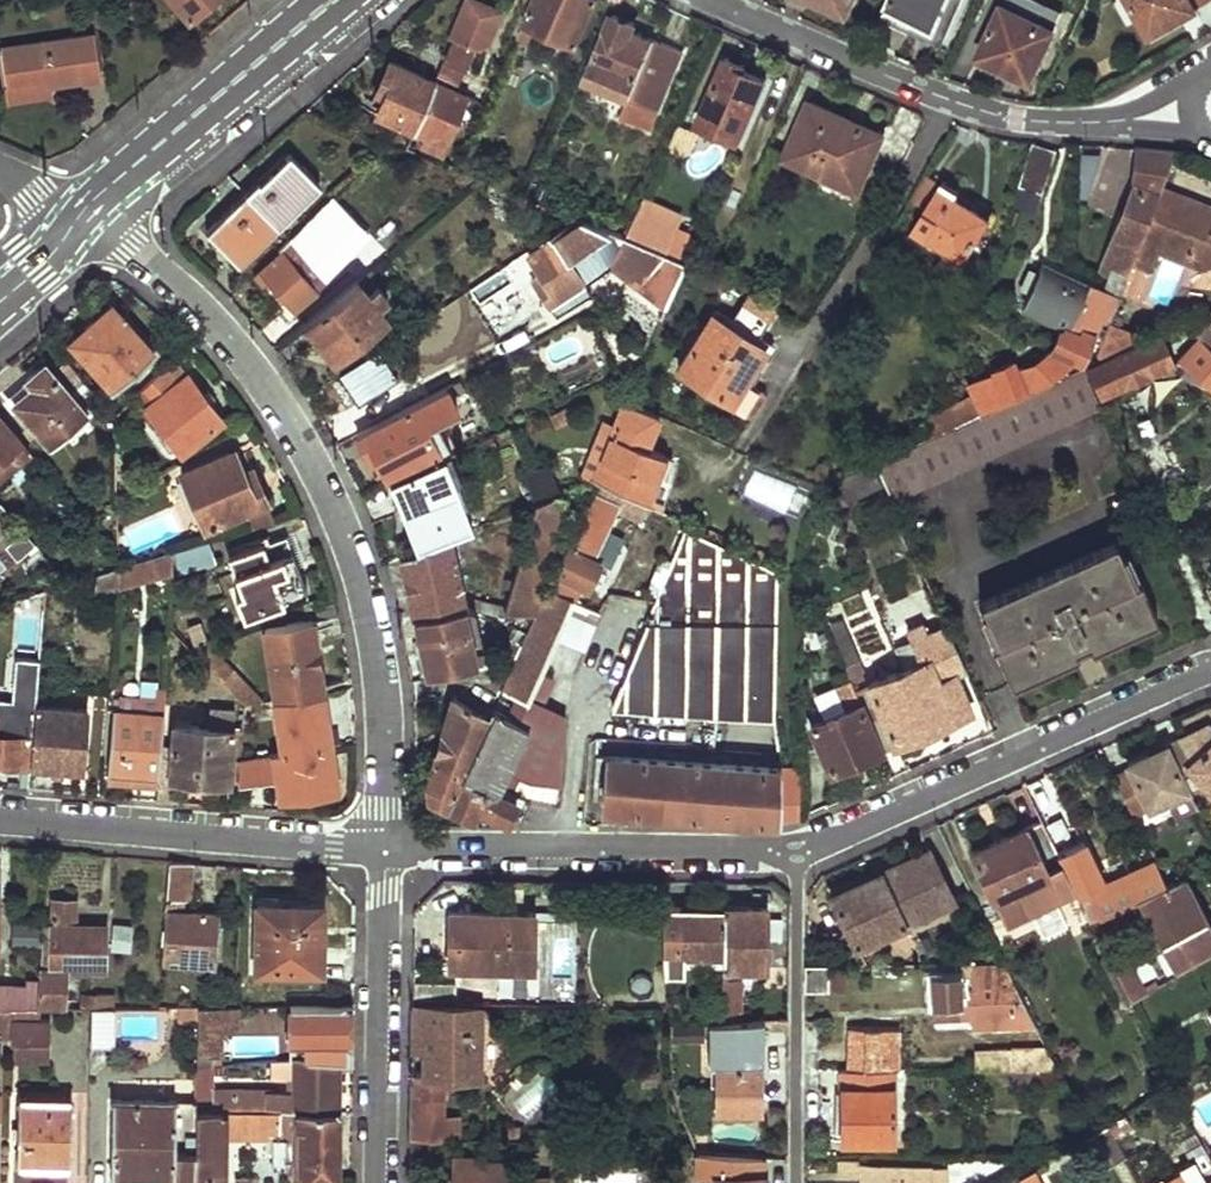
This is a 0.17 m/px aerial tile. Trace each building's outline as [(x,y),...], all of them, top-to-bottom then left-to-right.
[(187,15),(204,0),(174,0),(187,15)] [(517,36),(529,42),(535,27),(573,45),(594,0),(534,0),(517,36)] [(848,11),(853,0),(823,0),(848,11)] [(888,13),(924,30),(937,0),(895,0),(888,13)] [(986,44),(1013,56),(1009,67),(1033,78),(1062,21),(1016,0),(1006,0),(986,44)] [(1152,34),(1196,9),(1191,0),(1133,0),(1152,34)] [(637,21),(613,12),(586,79),(630,97),(655,37),(634,29),(637,21)] [(93,32),(0,48),(0,49),(7,90),(40,84),(40,87),(101,77),(93,32)] [(684,50),(655,37),(630,97),(660,108),(684,50)] [(475,48),(450,38),(439,65),(436,72),(457,80),(463,68),(466,70),(475,48)] [(742,64),(725,55),(695,121),(738,139),(766,79),(741,67),(742,64)] [(432,82),(388,61),(367,109),(411,129),(432,82)] [(460,93),(432,82),(411,129),(424,135),(421,141),(442,150),(456,117),(451,115),(460,93)] [(40,87),(40,84),(7,90),(9,105),(43,100),(40,87)] [(464,95),(460,93),(451,115),(456,117),(464,95)] [(880,134),(809,101),(783,156),(818,173),(813,185),(850,202),(880,134)] [(424,135),(411,129),(403,147),(416,152),(421,141),(424,135)] [(1054,150),(1029,142),(1015,185),(1039,193),(1054,150)] [(1175,152),(1134,146),(1132,189),(1098,265),(1111,270),(1105,282),(1121,287),(1130,262),(1161,187),(1175,152)] [(783,156),(768,149),(755,177),(771,183),(783,156)] [(293,154),(247,197),(281,231),(325,188),(293,154)] [(491,169),(487,179),(511,190),(516,178),(491,169)] [(911,197),(925,206),(939,184),(926,174),(911,197)] [(958,191),(942,179),(939,184),(925,206),(911,228),(929,239),(930,237),(946,248),(934,265),(955,281),(966,278),(974,266),(982,240),(978,236),(988,219),(954,195),(958,191)] [(1161,187),(1130,262),(1144,268),(1152,247),(1171,256),(1173,251),(1185,256),(1188,248),(1210,257),(1210,207),(1161,187)] [(354,220),(331,194),(311,214),(317,223),(295,244),(310,261),(354,220)] [(682,212),(644,196),(635,216),(673,233),(682,212)] [(281,231),(247,197),(209,234),(243,269),(281,231)] [(317,223),(311,214),(287,237),(276,247),(280,252),(254,273),(260,281),(266,277),(291,307),(312,290),(307,285),(321,273),(310,261),(295,244),(317,223)] [(673,233),(635,216),(625,236),(664,252),(665,253),(673,233)] [(581,218),(527,255),(538,272),(530,276),(548,305),(582,283),(565,258),(607,228),(581,218)] [(620,234),(607,228),(601,245),(614,250),(606,263),(635,283),(664,252),(625,236),(620,234)] [(665,253),(664,252),(635,283),(665,305),(684,260),(665,253)] [(385,258),(372,268),(383,281),(396,272),(385,258)] [(1121,287),(1105,282),(1099,295),(1037,268),(1017,315),(1060,333),(1047,347),(1075,359),(1087,347),(1090,353),(1086,356),(1089,364),(1098,360),(1095,353),(1106,324),(1121,287)] [(365,292),(354,278),(303,320),(332,357),(384,314),(376,305),(383,298),(373,286),(365,292)] [(775,306),(747,291),(727,323),(754,340),(775,306)] [(119,315),(111,306),(91,323),(99,332),(119,315)] [(1190,332),(1206,347),(1210,342),(1210,310),(1190,332)] [(727,323),(711,312),(677,365),(728,399),(730,401),(744,378),(764,346),(754,340),(727,323)] [(152,355),(119,315),(99,332),(91,323),(70,340),(113,390),(152,355)] [(1138,341),(1106,324),(1095,353),(1098,360),(1138,341)] [(1158,337),(1088,367),(1100,394),(1170,362),(1183,358),(1210,382),(1210,351),(1206,347),(1190,332),(1185,327),(1159,338),(1158,337)] [(1075,359),(1047,347),(1036,358),(1013,370),(1010,362),(991,371),(992,374),(982,379),(987,389),(933,414),(941,430),(1067,374),(1063,367),(1075,359)] [(181,378),(169,362),(135,394),(181,455),(221,422),(186,375),(181,378)] [(84,418),(41,367),(4,397),(48,448),(84,418)] [(1099,403),(1082,367),(1067,374),(941,430),(931,435),(874,460),(882,480),(890,498),(1099,403)] [(728,399),(726,402),(748,416),(764,391),(744,378),(730,401),(728,399)] [(462,388),(457,380),(355,432),(380,483),(436,453),(425,427),(456,411),(448,395),(462,388)] [(665,418),(633,403),(626,419),(599,481),(622,492),(649,504),(651,505),(672,457),(651,448),(665,418)] [(0,424),(0,479),(27,455),(0,424)] [(244,480),(229,451),(177,474),(203,528),(262,501),(251,477),(244,480)] [(440,458),(381,485),(410,550),(448,535),(471,526),(440,458)] [(882,480),(874,460),(822,483),(827,495),(841,488),(845,497),(882,480)] [(747,498),(787,507),(792,487),(752,478),(747,498)] [(617,501),(594,490),(555,572),(576,582),(584,586),(595,562),(589,559),(617,501)] [(649,504),(622,492),(617,501),(643,515),(649,504)] [(557,493),(534,502),(501,608),(529,609),(565,499),(557,493)] [(782,571),(689,528),(612,706),(780,720),(782,571)] [(410,550),(399,554),(411,616),(461,605),(459,597),(448,535),(410,550)] [(304,592),(284,537),(228,557),(241,592),(233,594),(241,615),(304,592)] [(212,541),(175,545),(177,566),(214,562),(212,541)] [(1116,547),(982,607),(997,640),(991,643),(1010,683),(1073,654),(1070,648),(1086,642),(1088,648),(1154,618),(1137,578),(1131,580),(1116,547)] [(174,573),(171,553),(112,572),(117,588),(174,573)] [(112,572),(84,581),(90,596),(117,588),(112,572)] [(555,572),(547,588),(568,598),(576,582),(555,572)] [(559,782),(563,711),(539,699),(550,674),(539,668),(571,599),(568,598),(547,588),(526,632),(511,663),(492,708),(462,777),(492,790),(496,783),(497,784),(504,770),(527,780),(559,782)] [(495,604),(459,597),(461,605),(461,606),(492,613),(495,604)] [(338,615),(332,598),(307,607),(310,617),(262,625),(273,695),(321,688),(348,685),(347,681),(347,677),(319,680),(312,626),(340,622),(338,615)] [(461,606),(461,605),(411,616),(419,659),(412,660),(415,678),(445,672),(444,665),(470,660),(469,651),(474,650),(471,630),(466,631),(461,606)] [(855,660),(834,608),(823,613),(845,665),(855,660)] [(520,623),(512,618),(509,625),(518,629),(520,623)] [(963,668),(943,622),(923,632),(920,623),(904,630),(917,660),(900,668),(926,729),(967,710),(951,674),(963,668)] [(518,629),(509,625),(494,656),(511,663),(526,632),(518,629)] [(926,729),(900,668),(867,683),(881,717),(866,722),(878,750),(926,729)] [(328,744),(321,688),(273,695),(281,751),(328,744)] [(450,691),(449,697),(429,780),(430,797),(450,806),(462,777),(492,708),(450,691)] [(120,712),(112,711),(107,771),(131,773),(130,781),(158,782),(164,693),(156,692),(156,699),(121,697),(120,712)] [(866,722),(858,703),(808,727),(828,772),(878,750),(866,722)] [(79,769),(84,711),(32,707),(30,767),(56,769),(79,769)] [(214,711),(177,708),(176,723),(213,726),(214,711)] [(0,713),(0,764),(26,767),(30,716),(0,713)] [(176,723),(173,723),(169,776),(222,780),(222,778),(226,727),(213,726),(176,723)] [(1177,740),(1187,759),(1183,764),(1186,768),(1210,794),(1210,733),(1204,725),(1177,740)] [(236,728),(226,727),(222,778),(236,780),(275,775),(276,790),(283,789),(284,795),(334,788),(328,744),(281,751),(233,757),(236,728)] [(1187,759),(1177,740),(1127,766),(1130,772),(1113,781),(1131,818),(1169,798),(1178,819),(1196,809),(1178,778),(1186,768),(1183,764),(1187,759)] [(878,750),(828,772),(830,777),(881,756),(878,750)] [(779,770),(606,756),(602,808),(755,821),(779,823),(779,784),(779,770)] [(55,776),(56,769),(30,767),(29,774),(55,776)] [(798,783),(779,784),(779,823),(784,823),(790,820),(797,816),(798,783)] [(1088,866),(1050,798),(1031,806),(1039,822),(1073,888),(1090,920),(1116,908),(1139,898),(1165,886),(1153,860),(1104,883),(1094,862),(1088,866)] [(1073,888),(1039,822),(973,851),(994,897),(998,895),(1011,922),(1035,912),(1032,906),(1073,888)] [(936,857),(931,848),(871,876),(875,885),(936,857)] [(957,898),(936,857),(875,885),(871,876),(834,894),(860,946),(957,898)] [(188,863),(167,862),(160,962),(210,965),(213,914),(180,911),(181,899),(185,899),(188,863)] [(1184,878),(1165,886),(1139,898),(1161,941),(1148,948),(1159,970),(1210,944),(1210,928),(1184,878)] [(39,967),(37,966),(36,986),(36,1009),(61,1008),(64,968),(102,968),(104,927),(72,927),(73,901),(52,902),(49,925),(41,926),(39,967)] [(308,906),(257,903),(255,968),(311,970),(314,927),(308,926),(308,906)] [(320,906),(308,906),(308,926),(314,927),(311,970),(318,970),(320,906)] [(1122,919),(1116,908),(1090,920),(1131,999),(1159,984),(1155,977),(1143,984),(1132,961),(1128,963),(1110,934),(1113,932),(1110,925),(1122,919)] [(664,909),(667,974),(688,974),(687,968),(724,969),(723,910),(664,909)] [(532,910),(450,910),(449,963),(533,965),(532,910)] [(766,911),(723,910),(724,969),(766,969),(766,911)] [(29,927),(7,925),(6,947),(29,948),(29,927)] [(131,929),(115,927),(114,950),(130,952),(131,929)] [(826,963),(803,963),(803,985),(825,986),(826,966),(826,963)] [(1039,1024),(1008,963),(967,963),(966,975),(932,975),(931,1001),(958,1000),(958,1012),(973,1011),(973,1018),(973,1026),(1039,1024)] [(498,966),(498,990),(530,990),(530,965),(498,966)] [(844,967),(826,966),(825,986),(844,986),(844,967)] [(456,983),(431,981),(431,1000),(455,1000),(456,983)] [(744,982),(724,982),(724,1022),(743,1022),(744,982)] [(0,991),(0,1009),(36,1009),(36,986),(1,985),(0,991)] [(116,995),(81,995),(81,1008),(116,1008),(116,995)] [(958,1000),(931,1001),(931,1016),(973,1018),(973,1011),(958,1012),(958,1000)] [(351,1004),(287,1005),(287,1041),(305,1040),(304,1037),(351,1039),(351,1029),(351,1004)] [(195,1020),(196,1007),(176,1006),(177,1020),(195,1020)] [(235,1006),(196,1007),(195,1020),(195,1026),(212,1027),(234,1028),(235,1006)] [(475,1006),(411,1006),(411,1028),(418,1029),(419,1076),(411,1075),(411,1140),(454,1139),(455,1116),(445,1116),(444,1076),(474,1076),(475,1006)] [(0,1009),(0,1035),(10,1034),(9,1039),(46,1041),(46,1018),(35,1018),(36,1009),(0,1009)] [(724,1022),(711,1023),(711,1046),(718,1046),(719,1109),(761,1109),(761,1066),(766,1066),(768,1022),(743,1022),(724,1022)] [(212,1027),(195,1026),(195,1055),(211,1055),(212,1027)] [(847,1029),(848,1068),(891,1068),(891,1048),(894,1048),(893,1030),(847,1029)] [(351,1039),(304,1037),(305,1040),(304,1057),(350,1057),(351,1039)] [(46,1041),(9,1039),(9,1063),(46,1064),(46,1041)] [(1052,1050),(976,1049),(976,1067),(1060,1067),(1052,1050)] [(304,1057),(292,1057),(293,1089),(214,1089),(216,1064),(195,1067),(194,1097),(194,1107),(284,1108),(337,1108),(338,1062),(350,1061),(350,1057),(304,1057)] [(1060,1067),(976,1067),(976,1082),(1068,1082),(1060,1067)] [(890,1138),(891,1068),(848,1068),(840,1068),(838,1139),(890,1138)] [(70,1095),(17,1094),(17,1158),(70,1158),(70,1095)] [(194,1107),(194,1097),(111,1094),(110,1177),(194,1177),(194,1107)] [(193,1182),(217,1182),(217,1144),(224,1130),(269,1131),(270,1167),(283,1167),(283,1159),(284,1108),(194,1107),(194,1177),(193,1182)] [(337,1108),(284,1108),(283,1159),(306,1161),(306,1177),(337,1177),(337,1108)] [(1112,1127),(1094,1137),(1110,1168),(1130,1157),(1112,1127)] [(1184,1144),(1197,1168),(1210,1160),(1210,1157),(1210,1156),(1198,1136),(1184,1144)] [(991,1157),(969,1157),(969,1169),(991,1169),(991,1157)] [(515,1175),(515,1163),(485,1163),(485,1159),(457,1158),(457,1182),(515,1182),(515,1175)] [(862,1163),(862,1158),(843,1158),(842,1171),(862,1171),(862,1163)] [(862,1163),(862,1171),(870,1172),(870,1182),(881,1182),(882,1163),(862,1163)] [(882,1163),(881,1182),(953,1182),(952,1164),(882,1163)] [(1033,1165),(1018,1174),(1022,1182),(1043,1182),(1033,1165)] [(1183,1171),(1173,1178),(1169,1171),(1150,1182),(1189,1182),(1183,1171)] [(233,1182),(252,1182),(251,1174),(232,1174),(233,1182)] [(708,1174),(710,1182),(764,1182),(765,1174),(708,1174)]
